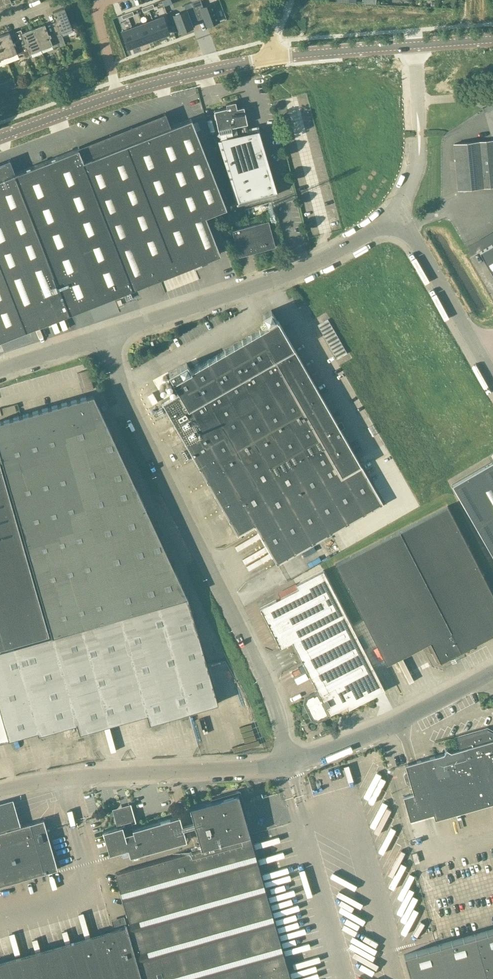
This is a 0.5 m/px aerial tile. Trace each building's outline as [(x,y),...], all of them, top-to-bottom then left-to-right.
[(198,20),(205,18),(207,25),(219,21),(213,3),(203,7),(201,0),(198,0),(192,2),(198,20)] [(71,10),(66,12),(65,8),(53,13),(56,22),(51,24),(55,35),(56,38),(57,38),(62,36),(61,33),(73,29),(71,24),(76,22),(71,10)] [(192,8),(174,15),(180,32),(192,27),(191,23),(196,21),(192,8)] [(163,16),(153,20),(159,37),(169,33),(163,16)] [(149,41),(159,37),(153,20),(143,24),(149,41)] [(149,41),(143,24),(133,28),(139,44),(149,41)] [(59,46),(57,38),(56,38),(55,35),(49,37),(45,25),(34,29),(41,50),(52,46),(53,48),(59,46)] [(139,44),(133,28),(122,32),(128,48),(139,44)] [(30,54),(41,50),(34,29),(22,33),(27,45),(21,47),(23,54),(25,59),(31,56),(30,54)] [(23,54),(21,47),(19,40),(13,42),(10,32),(0,36),(0,43),(5,58),(17,54),(18,56),(23,54)] [(259,130),(249,133),(248,133),(247,124),(244,107),(237,109),(235,102),(226,104),(227,108),(214,111),(218,132),(216,135),(219,137),(240,201),(277,192),(259,130)] [(219,254),(205,216),(225,209),(191,120),(171,128),(165,115),(15,173),(10,159),(0,163),(0,339),(219,254)] [(211,120),(207,121),(210,133),(215,131),(211,120)] [(293,133),(288,134),(306,231),(309,236),(331,232),(325,224),(327,215),(326,212),(322,213),(321,206),(315,205),(312,202),(310,188),(317,182),(323,181),(315,180),(316,174),(313,171),(321,170),(320,176),(321,176),(327,183),(320,144),(315,145),(313,157),(308,151),(305,151),(304,145),(300,145),(294,137),(293,133)] [(458,190),(484,188),(487,218),(492,218),(492,145),(492,140),(454,144),(458,190)] [(276,247),(269,221),(232,231),(239,257),(276,247)] [(479,252),(492,276),(492,244),(479,252)] [(383,504),(278,320),(277,320),(271,310),(262,315),(267,324),(268,324),(268,326),(190,370),(186,363),(168,373),(172,380),(172,381),(179,394),(162,404),(238,536),(255,526),(277,565),(383,504)] [(334,358),(345,352),(329,318),(318,323),(334,358)] [(152,393),(147,396),(152,404),(158,401),(152,393)] [(36,727),(38,733),(76,723),(79,732),(147,713),(149,722),(217,703),(187,595),(93,395),(0,421),(0,454),(4,469),(2,470),(0,464),(0,737),(36,727)] [(452,486),(492,557),(492,462),(452,486)] [(447,506),(335,564),(386,664),(430,642),(440,662),(492,635),(492,595),(447,506)] [(292,642),(317,690),(305,697),(302,704),(311,721),(318,723),(336,714),(337,710),(347,705),(349,709),(385,690),(323,571),(296,585),(298,589),(260,609),(280,648),(292,642)] [(487,729),(456,738),(459,750),(451,752),(446,749),(443,754),(405,765),(407,772),(405,772),(403,775),(406,784),(408,785),(411,794),(403,797),(410,821),(433,814),(435,820),(492,803),(492,733),(487,729)] [(250,835),(241,803),(238,794),(189,808),(201,849),(115,873),(145,978),(290,978),(250,835)] [(186,840),(179,816),(133,829),(130,820),(121,822),(122,826),(103,831),(109,854),(128,849),(130,856),(186,840)] [(43,820),(0,832),(0,885),(57,869),(46,829),(43,820)] [(402,953),(409,978),(492,978),(492,928),(436,943),(402,953)] [(128,929),(0,965),(0,978),(142,978),(128,929)]
